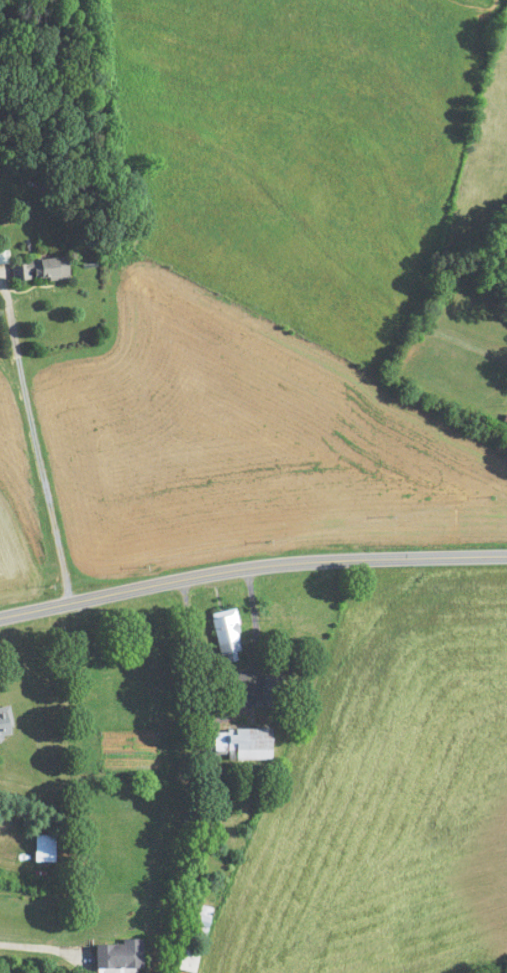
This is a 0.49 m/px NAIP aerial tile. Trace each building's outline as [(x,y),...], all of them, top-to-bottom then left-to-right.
[(20,261),(21,283),(71,280),(69,259),(20,261)] [(235,609),(213,613),(222,663),(244,659),(235,609)] [(14,738),(10,706),(0,707),(0,739),(14,738)] [(272,760),(272,729),(213,729),(214,754),(228,754),(228,760),(272,760)] [(213,908),(198,904),(190,934),(206,938),(213,908)] [(97,972),(142,972),(142,938),(123,938),(123,943),(97,943),(97,972)]
